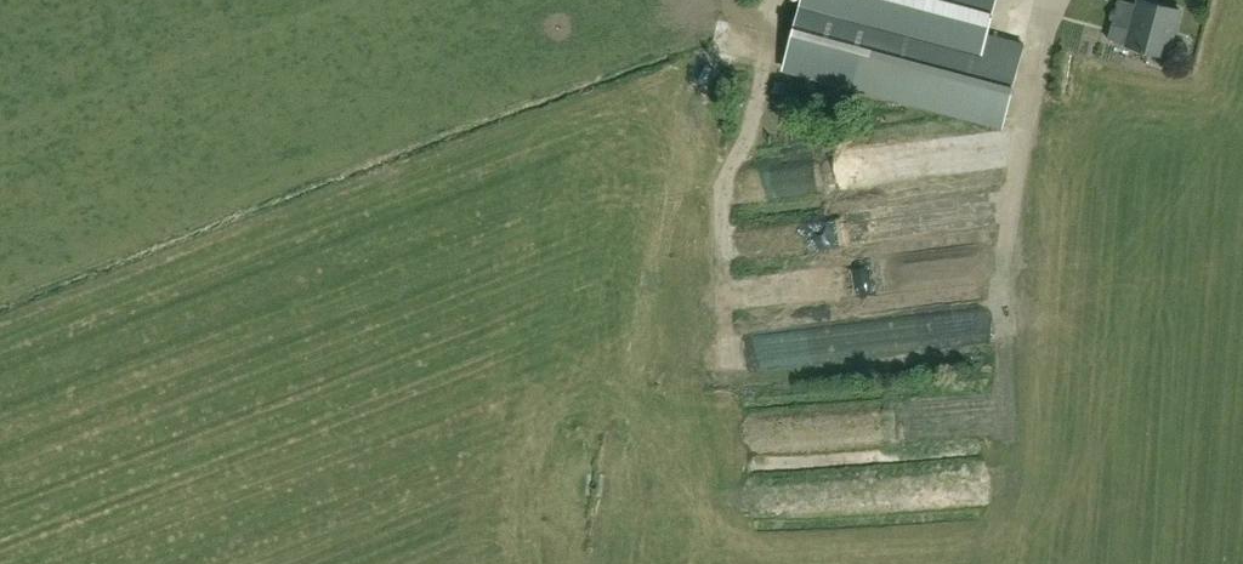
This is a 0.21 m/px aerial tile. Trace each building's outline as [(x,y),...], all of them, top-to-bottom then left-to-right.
[(784,67),(1002,125),(1012,89),(1023,46),(987,36),(997,0),(803,0),(784,67)] [(1109,39),(1128,44),(1128,46),(1168,57),(1180,10),(1145,0),(1140,0),(1139,4),(1132,29),(1113,24),(1109,39)]
